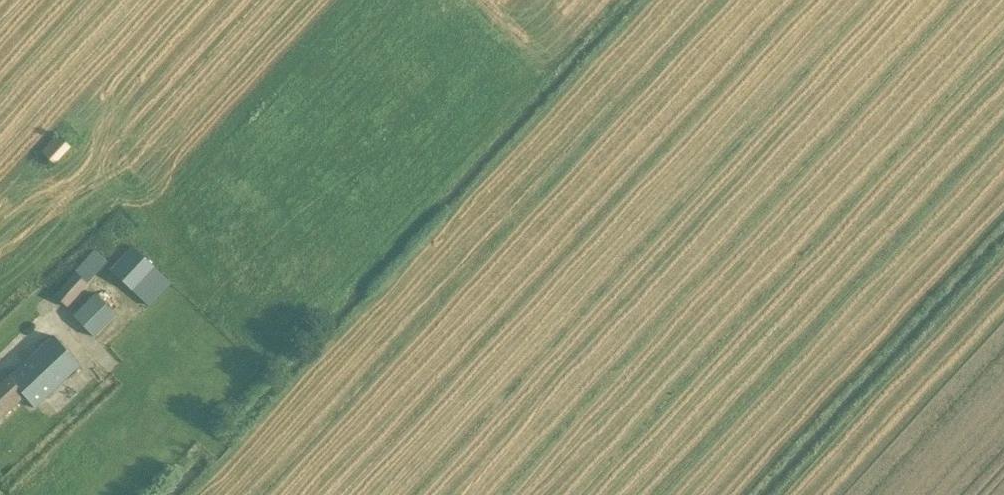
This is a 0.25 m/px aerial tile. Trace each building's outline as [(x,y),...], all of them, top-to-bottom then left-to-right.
[(58,134),(41,152),(55,165),(71,147),(58,134)] [(145,234),(110,272),(148,308),(146,310),(144,307),(121,331),(148,357),(170,333),(167,330),(196,299),(205,290),(145,234)] [(95,250),(55,296),(68,308),(108,262),(95,250)] [(96,294),(73,317),(94,338),(117,315),(96,294)] [(0,383),(0,419),(26,396),(36,407),(81,365),(55,337),(10,378),(8,376),(0,383)]
